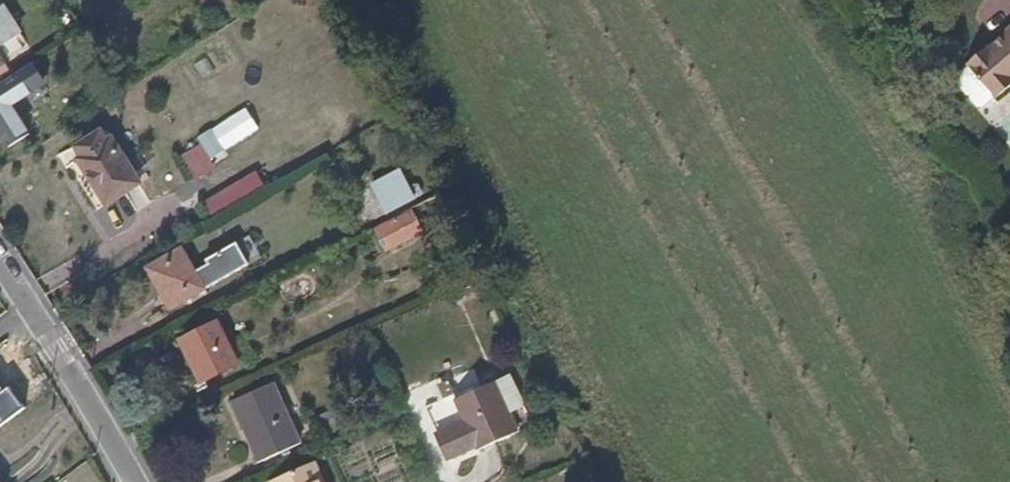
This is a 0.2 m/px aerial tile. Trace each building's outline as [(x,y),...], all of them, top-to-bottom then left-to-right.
[(104,14),(119,7),(116,0),(98,0),(104,14)] [(966,64),(994,97),(996,100),(1009,89),(1009,21),(1002,28),(1004,31),(986,45),(984,43),(964,62),(966,64)] [(994,97),(966,64),(953,75),(952,82),(974,107),(982,108),(994,97)] [(0,84),(0,133),(10,148),(29,135),(10,106),(43,85),(31,65),(0,84)] [(108,141),(102,133),(76,148),(82,157),(78,159),(107,207),(141,184),(113,139),(108,141)] [(212,216),(265,187),(258,174),(205,203),(212,216)] [(375,207),(365,189),(338,203),(352,232),(387,215),(381,204),(375,207)] [(412,211),(376,229),(386,250),(422,231),(412,211)] [(252,265),(238,243),(207,260),(209,264),(196,271),(183,248),(147,268),(171,310),(252,265)] [(237,364),(217,323),(181,342),(202,383),(237,364)] [(518,433),(496,383),(457,400),(479,451),(518,433)] [(300,444),(274,385),(232,403),(253,449),(259,446),(265,461),(300,444)] [(446,406),(463,453),(473,450),(455,403),(446,406)] [(316,464),(277,481),(324,481),(316,464)]
